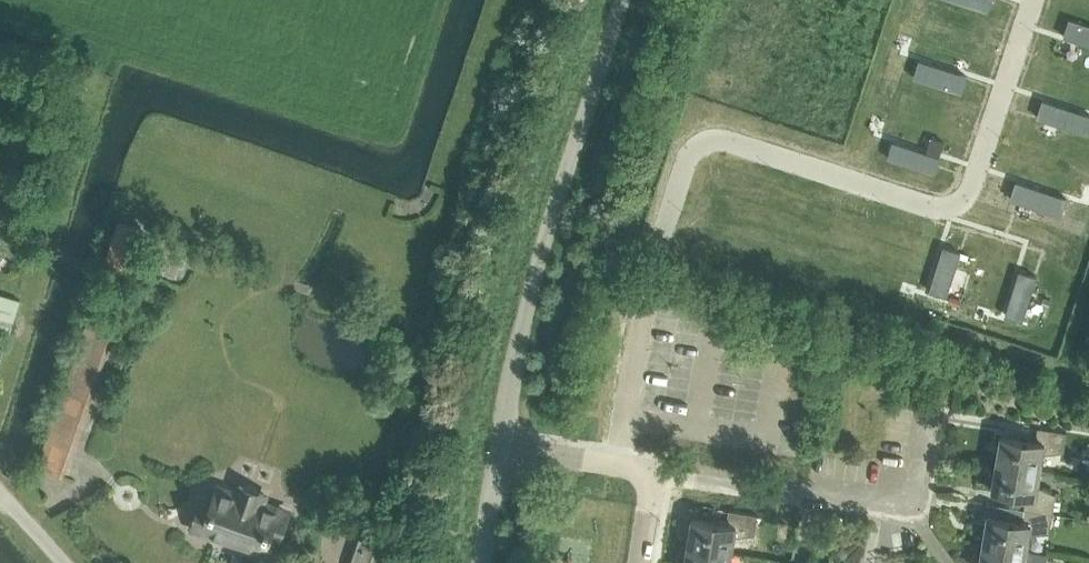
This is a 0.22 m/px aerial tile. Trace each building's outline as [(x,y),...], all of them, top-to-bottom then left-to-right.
[(988,11),(991,0),(955,0),(988,11)] [(1064,36),(1066,36),(1088,44),(1088,25),(1072,20),(1069,19),(1064,36)] [(919,60),(914,77),(961,92),(966,75),(919,60)] [(1037,117),(1088,134),(1088,131),(1088,115),(1043,100),(1037,117)] [(893,141),(888,157),(935,173),(940,157),(893,141)] [(1016,181),(1011,198),(1061,215),(1067,198),(1016,181)] [(118,218),(105,262),(130,270),(143,226),(118,218)] [(14,259),(21,250),(0,233),(0,246),(14,259)] [(19,247),(30,255),(36,242),(25,235),(19,247)] [(943,246),(929,290),(939,293),(947,295),(960,252),(955,250),(943,246)] [(1019,270),(1006,314),(1023,320),(1037,276),(1019,270)] [(9,330),(19,298),(0,292),(0,327),(9,330)] [(38,464),(60,472),(115,315),(93,307),(38,464)] [(998,434),(994,461),(1039,468),(1042,451),(1061,449),(1064,430),(1036,426),(1033,440),(998,434)] [(1024,494),(1022,507),(1050,512),(1054,491),(1036,483),(1039,468),(994,461),(989,488),(1024,494)] [(201,496),(189,530),(265,557),(270,541),(280,545),(293,508),(268,500),(271,493),(236,480),(233,486),(218,480),(212,499),(201,496)] [(691,515),(686,543),(731,550),(734,535),(753,533),(757,512),(726,507),(724,520),(691,515)] [(985,515),(981,541),(1026,549),(1028,532),(1047,530),(1050,512),(1022,507),(1020,520),(985,515)] [(389,538),(354,526),(356,532),(345,562),(381,562),(389,538)] [(1026,549),(981,541),(977,562),(1046,562),(1048,553),(1026,549)] [(731,550),(686,543),(683,562),(729,562),(731,550)]
